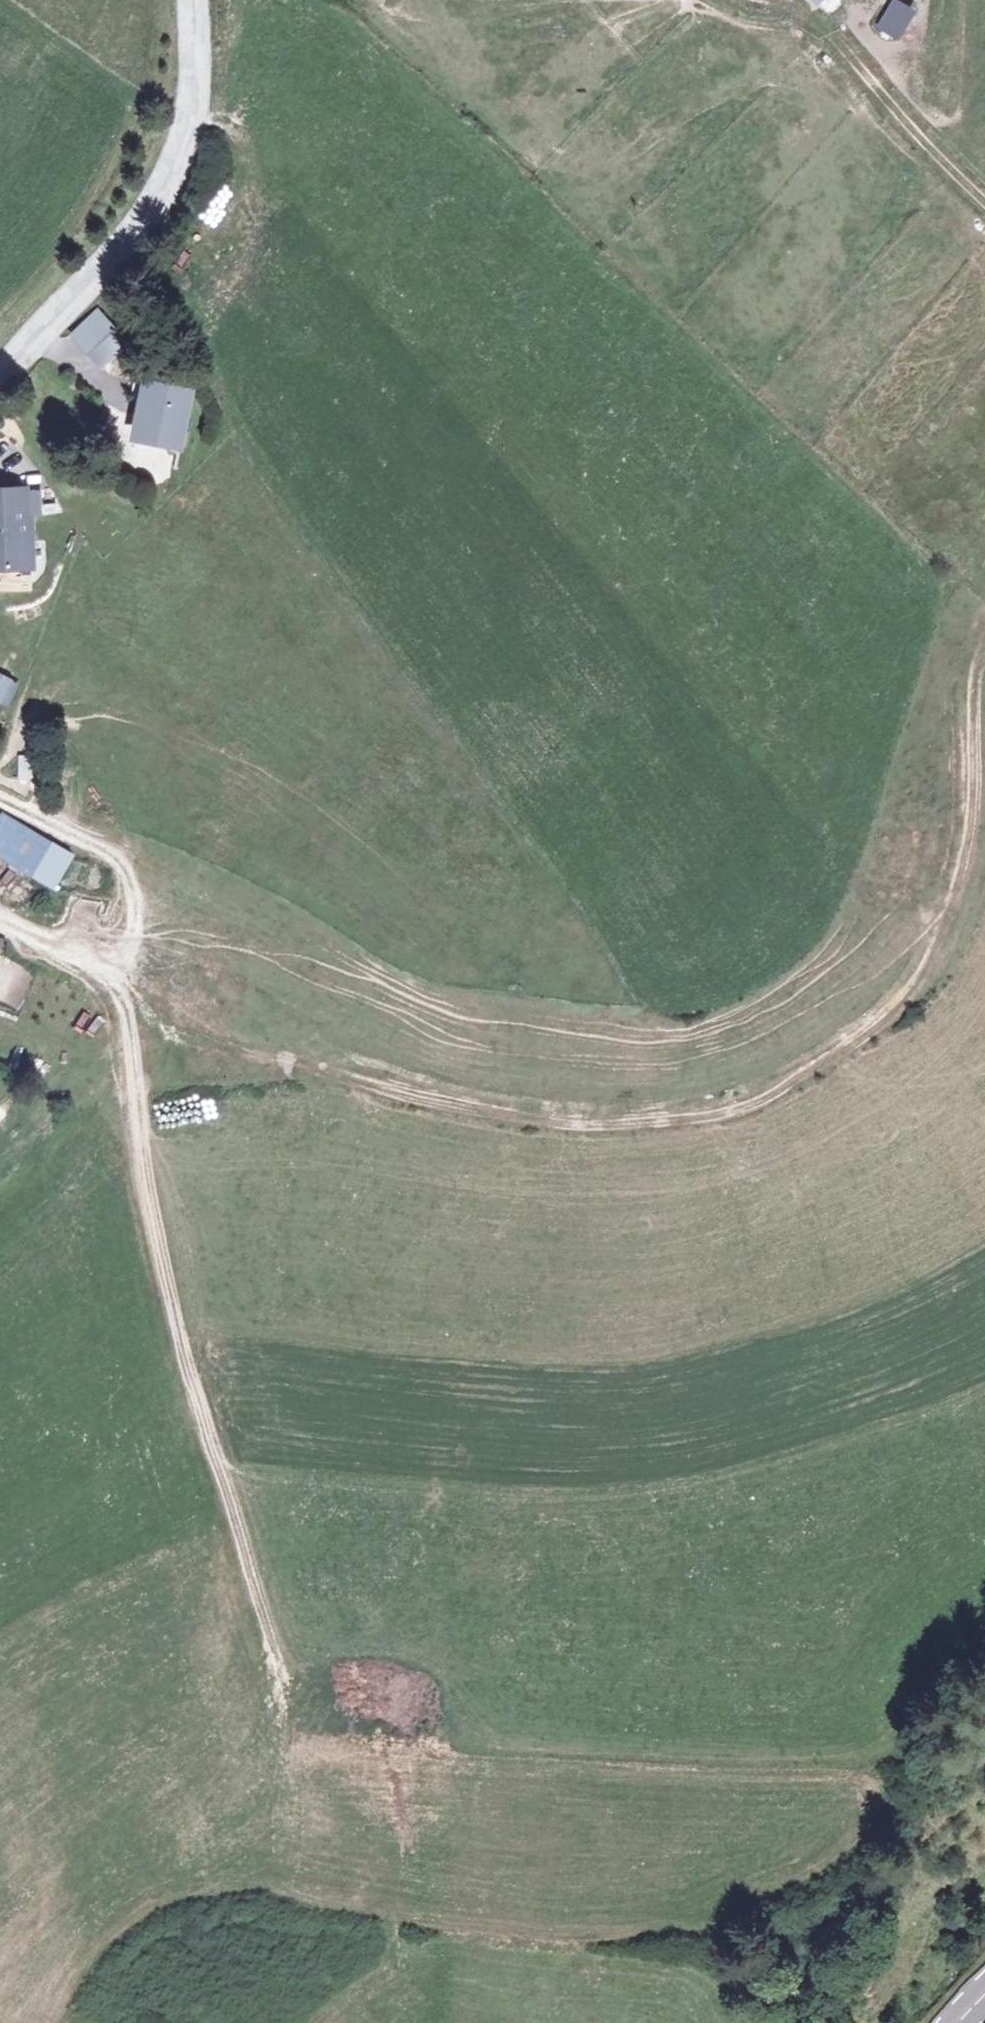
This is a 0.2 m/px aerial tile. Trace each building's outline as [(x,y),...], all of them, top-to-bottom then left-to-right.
[(915,7),(900,0),(889,0),(876,31),(900,41),(915,7)] [(99,307),(75,335),(91,353),(117,325),(99,307)] [(144,379),(136,437),(178,445),(188,385),(144,379)] [(0,492),(0,567),(31,567),(31,522),(26,522),(26,492),(0,492)] [(0,672),(0,703),(11,708),(24,684),(0,672)] [(40,779),(41,754),(17,754),(17,779),(40,779)] [(4,861),(27,876),(47,844),(26,831),(3,815),(0,820),(0,858),(4,861)]
